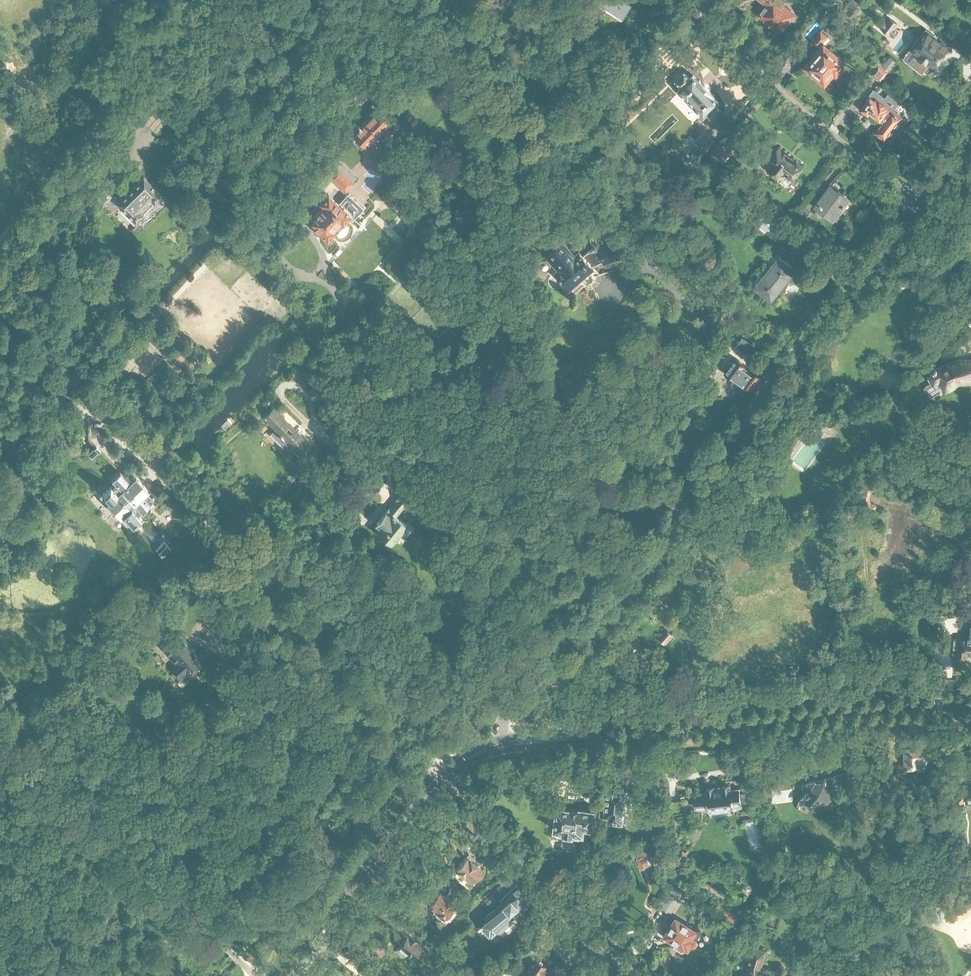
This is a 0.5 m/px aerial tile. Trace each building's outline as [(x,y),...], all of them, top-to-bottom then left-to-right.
[(623,18),(632,4),(626,0),(602,0),(600,3),(623,18)] [(796,14),(783,4),(784,3),(781,0),(760,0),(765,5),(758,14),(780,33),(796,14)] [(856,14),(860,10),(856,6),(859,3),(855,0),(853,0),(848,6),(856,14)] [(893,38),(899,31),(895,28),(899,24),(889,16),(880,28),(893,38)] [(811,42),(818,47),(827,36),(821,30),(811,42)] [(910,50),(909,49),(901,58),(921,73),(929,64),(934,68),(949,47),(926,30),(910,50)] [(805,66),(825,83),(829,87),(844,69),(846,66),(844,64),(847,61),(825,43),(805,66)] [(647,75),(652,70),(645,62),(639,68),(647,75)] [(869,75),(880,83),(887,72),(876,64),(869,75)] [(712,119),(721,110),(716,105),(719,101),(713,96),(714,95),(699,80),(699,81),(694,75),(691,78),(685,72),(676,81),(681,86),(678,89),(688,100),(689,99),(695,105),(694,106),(695,107),(695,108),(695,109),(695,110),(696,111),(698,114),(699,114),(700,115),(701,115),(702,114),(704,116),(707,113),(712,119)] [(886,107),(890,102),(874,90),(871,93),(873,94),(862,108),(868,113),(869,111),(883,122),(876,131),(884,138),(900,117),(892,110),(891,112),(889,110),(890,109),(886,107)] [(391,122),(378,109),(377,108),(360,125),(359,124),(358,125),(357,125),(353,129),(352,130),(354,131),(351,134),(354,136),(366,148),(391,122)] [(154,110),(144,123),(148,126),(158,114),(154,110)] [(158,115),(149,127),(153,130),(163,117),(158,115)] [(168,121),(163,118),(153,131),(158,134),(168,121)] [(352,130),(353,129),(350,127),(346,132),(352,138),(354,136),(351,134),(354,131),(352,130)] [(711,144),(701,135),(682,159),(692,167),(711,144)] [(731,152),(721,143),(711,155),(721,164),(731,152)] [(770,174),(775,178),(777,176),(778,177),(777,179),(785,185),(790,178),(791,179),(802,164),(779,148),(768,163),(769,163),(765,168),(772,173),(770,174)] [(329,176),(336,167),(332,163),(324,171),(329,176)] [(735,170),(741,174),(744,170),(744,167),(740,164),(735,170)] [(336,167),(329,176),(327,177),(345,193),(355,183),(337,166),(336,167)] [(710,175),(714,179),(718,174),(714,170),(710,175)] [(144,174),(116,202),(135,223),(145,214),(141,210),(151,200),(155,204),(164,195),(144,174)] [(830,185),(815,205),(834,219),(849,199),(830,185)] [(352,215),(340,203),(328,192),(318,202),(321,205),(311,216),(313,218),(310,221),(314,224),(311,226),(327,241),(337,231),(334,229),(340,223),(343,225),(351,216),(352,215)] [(352,215),(351,216),(353,218),(362,208),(348,195),(340,203),(352,215)] [(792,218),(801,225),(811,212),(801,205),(792,218)] [(796,238),(782,226),(774,236),(788,248),(796,238)] [(596,276),(601,274),(593,265),(604,261),(604,262),(627,254),(621,238),(599,247),(596,239),(591,241),(593,246),(592,247),(584,254),(579,249),(576,252),(564,239),(546,255),(549,259),(547,260),(546,260),(544,260),(542,260),(541,261),(540,262),(539,264),(539,266),(540,268),(542,271),(544,272),(546,272),(548,271),(550,270),(551,268),(552,266),(551,264),(552,263),(557,268),(554,271),(570,289),(584,276),(587,280),(589,281),(590,282),(592,281),(593,280),(594,279),(594,277),(593,276),(594,276),(596,276)] [(783,289),(784,289),(788,284),(788,283),(790,281),(788,280),(794,273),(793,273),(796,269),(779,256),(777,259),(776,258),(776,259),(776,258),(770,265),(771,266),(763,276),(762,275),(757,282),(757,283),(755,286),(771,300),(774,297),(775,297),(780,290),(781,291),(783,289)] [(422,280),(433,289),(439,283),(428,273),(422,280)] [(747,352),(753,343),(740,333),(733,342),(747,352)] [(188,352),(185,349),(184,347),(173,359),(178,363),(188,352)] [(194,367),(194,356),(185,356),(185,367),(194,367)] [(744,365),(735,358),(733,361),(731,360),(730,362),(729,361),(727,365),(728,365),(726,367),(728,368),(725,371),(735,379),(732,383),(738,388),(736,390),(743,396),(748,390),(749,390),(752,392),(754,388),(752,387),(760,376),(750,369),(750,370),(744,365)] [(960,359),(948,361),(928,374),(933,382),(925,386),(925,388),(928,394),(938,387),(936,383),(940,381),(946,391),(960,382),(966,382),(970,382),(970,359),(960,359)] [(296,365),(290,378),(307,385),(312,372),(296,365)] [(274,407),(263,417),(275,429),(280,435),(280,436),(282,439),(283,438),(289,443),(288,444),(296,451),(300,456),(311,445),(274,407)] [(421,446),(429,439),(423,431),(414,438),(421,446)] [(114,481),(99,495),(120,517),(123,514),(133,525),(142,517),(138,514),(156,497),(125,464),(128,461),(105,437),(87,454),(114,481)] [(603,467),(615,477),(623,466),(611,456),(603,467)] [(411,499),(403,492),(402,492),(376,522),(379,525),(375,530),(390,542),(406,524),(396,515),(404,505),(405,507),(411,499)] [(499,522),(492,516),(487,512),(479,521),(491,532),(497,525),(496,524),(499,522)] [(155,549),(162,556),(171,548),(164,541),(155,549)] [(942,617),(947,618),(947,616),(957,616),(958,600),(944,599),(942,617)] [(957,655),(967,656),(968,654),(970,655),(970,623),(969,623),(968,637),(959,637),(957,655)] [(665,628),(658,638),(666,644),(673,635),(665,628)] [(185,676),(186,676),(203,661),(179,634),(162,649),(174,663),(169,667),(181,680),(185,676)] [(638,642),(627,634),(622,642),(633,650),(638,642)] [(930,755),(931,754),(931,750),(930,749),(930,746),(918,747),(918,755),(917,755),(917,757),(920,757),(920,765),(922,765),(922,768),(923,768),(923,772),(928,772),(927,758),(930,758),(930,755)] [(918,772),(923,772),(923,768),(922,768),(922,765),(920,765),(920,757),(917,757),(917,755),(918,755),(918,747),(904,747),(904,768),(917,768),(918,772)] [(798,802),(797,803),(797,805),(798,807),(798,809),(799,810),(800,810),(801,811),(802,812),(803,812),(804,813),(805,813),(806,813),(807,813),(808,813),(825,809),(825,810),(829,810),(830,813),(834,812),(833,800),(834,800),(833,788),(836,787),(835,777),(825,778),(825,780),(805,782),(805,795),(803,795),(802,796),(800,797),(799,798),(798,800),(798,802)] [(709,811),(733,808),(742,807),(741,802),(746,801),(746,799),(745,795),(746,795),(745,792),(740,793),(740,788),(731,789),(731,785),(706,788),(706,792),(694,794),(696,809),(708,808),(708,810),(709,810),(709,811)] [(608,789),(605,816),(609,817),(608,822),(623,823),(626,791),(617,790),(615,787),(613,786),(610,789),(608,789)] [(575,837),(575,834),(580,834),(581,833),(583,833),(584,825),(595,827),(597,810),(581,808),(581,809),(558,806),(558,809),(556,808),(553,810),(553,815),(555,817),(556,817),(555,829),(557,830),(558,832),(562,832),(562,836),(563,839),(573,840),(575,837)] [(469,853),(450,876),(469,893),(475,886),(472,883),(477,876),(479,877),(485,871),(478,865),(480,862),(469,853)] [(637,859),(640,866),(648,863),(645,856),(637,859)] [(677,904),(681,898),(686,901),(690,896),(674,886),(667,897),(677,904)] [(520,900),(524,896),(518,889),(485,916),(488,920),(483,924),(484,925),(482,926),(488,933),(489,932),(490,933),(496,929),(499,933),(515,919),(512,915),(524,905),(520,900)] [(439,891),(429,904),(445,917),(445,916),(449,920),(456,911),(452,908),(455,904),(446,897),(439,891)] [(739,917),(727,908),(722,916),(734,924),(739,917)] [(701,933),(697,930),(676,916),(676,917),(670,913),(667,918),(666,918),(662,925),(668,928),(664,935),(676,943),(674,946),(682,951),(684,948),(685,948),(686,947),(688,949),(692,943),(694,944),(696,943),(697,941),(697,939),(701,933)] [(417,925),(408,918),(401,927),(410,934),(417,925)] [(735,925),(727,920),(724,925),(731,930),(735,925)] [(404,956),(406,954),(413,959),(423,946),(408,934),(397,947),(399,948),(397,950),(397,952),(402,956),(404,956)] [(786,970),(777,967),(776,970),(763,966),(767,950),(753,946),(746,971),(736,975),(792,975),(786,971),(786,970)] [(563,975),(551,966),(548,970),(546,968),(546,967),(534,958),(522,975),(562,975),(563,975)]
